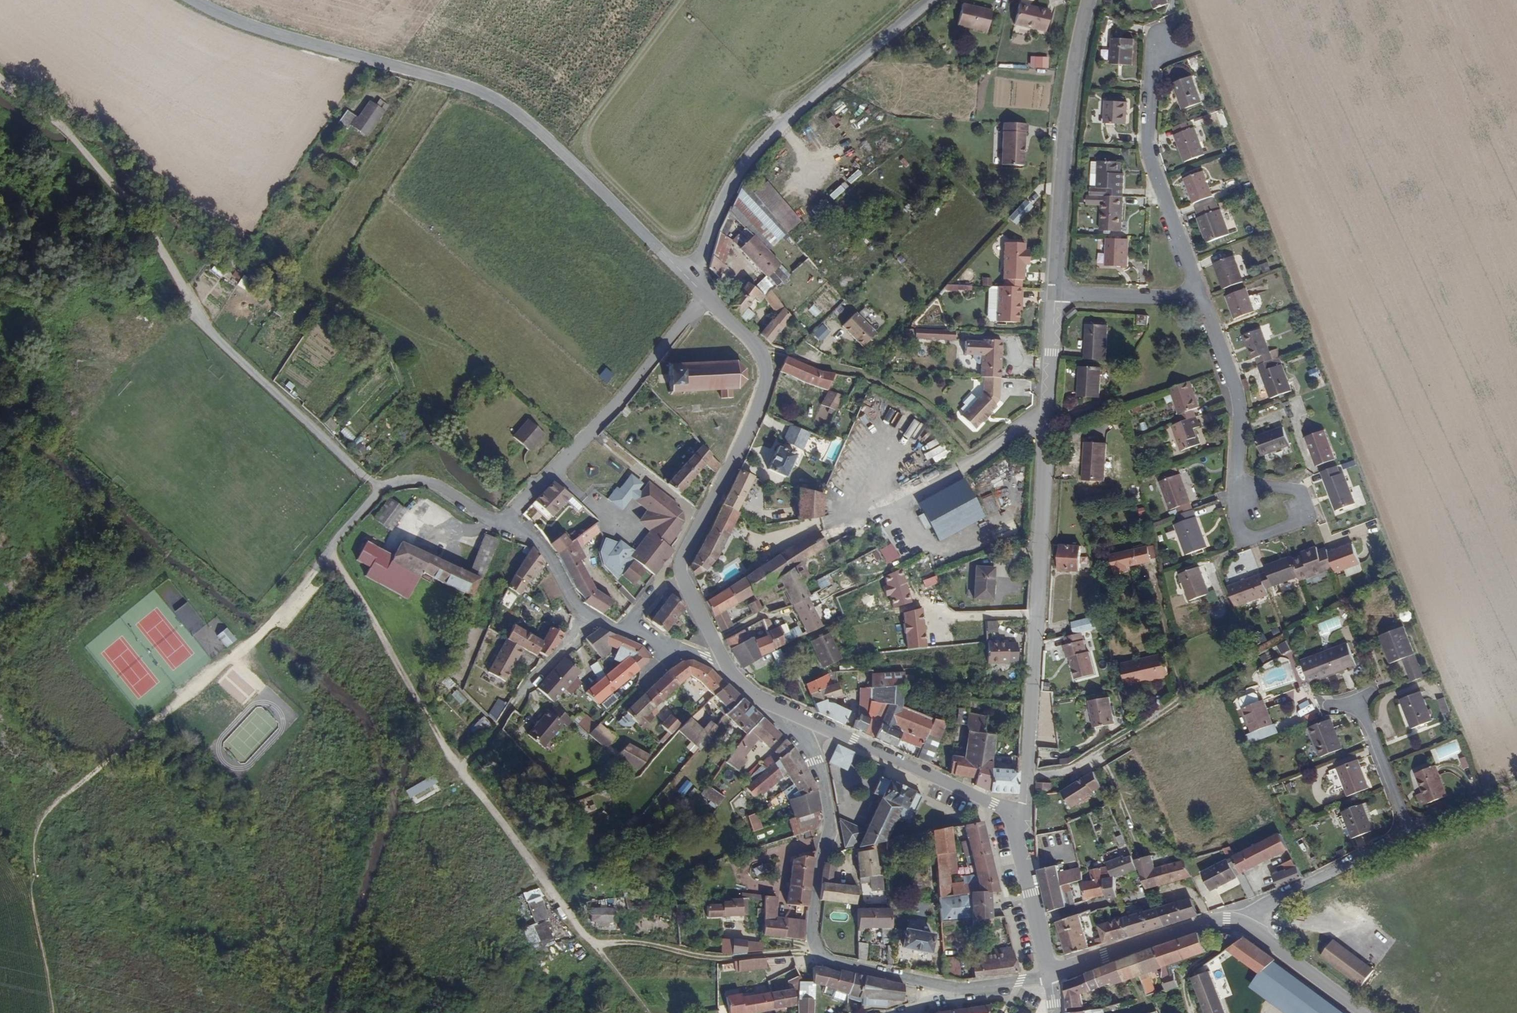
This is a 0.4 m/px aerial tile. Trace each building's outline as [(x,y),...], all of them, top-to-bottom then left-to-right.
[(1170,0),(1152,0),(1156,9),(1171,3),(1170,0)] [(990,32),(996,11),(966,3),(960,25),(990,32)] [(1049,35),(1053,14),(1034,8),(1032,13),(1020,10),(1015,27),(1049,35)] [(1133,64),(1135,37),(1111,36),(1110,63),(1133,64)] [(1204,101),(1194,75),(1172,82),(1183,109),(1204,101)] [(1127,124),(1128,100),(1104,99),(1102,123),(1127,124)] [(360,119),(357,117),(349,111),(340,125),(348,131),(352,133),(355,128),(371,138),(388,113),(387,112),(390,108),(382,102),(379,106),(372,102),(360,119)] [(1207,154),(1197,128),(1194,125),(1192,120),(1174,127),(1187,162),(1207,154)] [(1023,166),(1026,134),(1029,134),(1029,124),(1004,123),(1002,165),(1023,166)] [(1125,196),(1126,175),(1123,173),(1123,162),(1098,161),(1097,187),(1105,187),(1105,195),(1123,196),(1125,196)] [(1216,196),(1206,168),(1186,176),(1196,203),(1216,196)] [(752,221),(766,208),(744,180),(731,206),(735,208),(734,213),(752,221)] [(43,211),(53,197),(47,192),(36,206),(43,211)] [(1122,229),(1123,196),(1105,195),(1087,193),(1087,203),(1101,204),(1100,228),(1122,229)] [(1016,225),(1033,207),(1024,199),(1008,217),(1016,225)] [(1231,234),(1223,210),(1220,208),(1218,202),(1197,210),(1199,217),(1198,220),(1207,243),(1231,234)] [(37,218),(43,211),(36,206),(30,214),(37,218)] [(724,239),(725,235),(725,231),(734,213),(735,208),(731,206),(723,224),(716,242),(727,250),(730,245),(724,239)] [(793,240),(766,208),(752,221),(746,227),(760,242),(764,239),(769,245),(765,248),(773,256),(793,240)] [(765,248),(769,245),(764,239),(760,242),(746,227),(745,225),(731,238),(765,277),(753,288),(759,293),(763,297),(771,290),(780,281),(772,271),(780,264),(773,256),(765,248)] [(1127,266),(1128,239),(1105,237),(1104,265),(1127,266)] [(1030,268),(1031,251),(1026,251),(1027,241),(1005,240),(1002,281),(1004,281),(1004,286),(1023,287),(1023,282),(1025,281),(1025,268),(1030,268)] [(723,261),(729,252),(727,250),(716,242),(713,253),(723,261)] [(727,264),(723,261),(713,253),(709,264),(721,273),(727,264)] [(1245,281),(1236,254),(1213,263),(1223,289),(1245,281)] [(763,297),(759,293),(753,288),(746,282),(728,302),(729,304),(748,321),(754,312),(746,304),(753,297),(757,302),(763,297)] [(998,308),(999,286),(988,285),(987,307),(998,308)] [(1019,323),(1023,287),(1004,286),(999,286),(998,308),(998,322),(1019,323)] [(1256,312),(1247,288),(1226,295),(1234,320),(1256,312)] [(792,320),(771,290),(763,297),(765,299),(777,315),(760,332),(767,340),(770,341),(792,320)] [(330,313),(323,309),(319,314),(326,318),(330,313)] [(875,331),(856,310),(842,323),(862,344),(875,331)] [(1149,326),(1150,316),(1139,315),(1138,325),(1149,326)] [(1106,360),(1107,324),(1084,323),(1082,359),(1106,360)] [(955,339),(955,330),(916,327),(916,336),(955,339)] [(1273,360),(1262,328),(1242,335),(1251,360),(1257,360),(1258,365),(1273,360)] [(1002,378),(1003,340),(984,340),(984,342),(967,341),(967,355),(975,355),(975,358),(979,363),(983,363),(982,377),(983,377),(1001,378),(1002,378)] [(836,373),(786,357),(780,370),(787,372),(831,385),(836,373)] [(1292,391),(1283,364),(1276,365),(1273,360),(1258,365),(1270,400),(1292,391)] [(746,383),(745,375),(745,371),(733,365),(687,365),(687,364),(685,363),(684,363),(683,363),(681,365),(673,365),(672,363),(670,362),(669,363),(669,364),(666,364),(667,366),(669,367),(669,388),(666,389),(666,390),(667,392),(668,392),(670,394),(671,395),(672,393),(678,393),(679,394),(682,394),(684,393),(711,391),(717,392),(718,400),(731,400),(731,392),(732,391),(733,391),(738,391),(746,383)] [(1100,400),(1101,367),(1078,366),(1075,398),(1100,400)] [(783,383),(787,372),(780,370),(776,381),(783,383)] [(975,428),(996,405),(994,404),(999,398),(1001,378),(983,377),(983,389),(975,398),(963,411),(960,414),(975,428)] [(1201,408),(1192,382),(1170,388),(1182,423),(1198,418),(1195,411),(1201,408)] [(827,390),(814,424),(827,429),(840,395),(827,390)] [(963,411),(975,398),(970,393),(962,402),(963,404),(960,408),(963,411)] [(525,449),(542,431),(534,424),(525,415),(508,433),(525,449)] [(1202,446),(1197,430),(1202,428),(1198,418),(1182,423),(1171,427),(1180,454),(1202,446)] [(787,472),(796,449),(805,427),(791,422),(782,445),(777,443),(769,465),(787,472)] [(1291,446),(1285,426),(1255,438),(1261,458),(1291,446)] [(1336,458),(1326,428),(1305,435),(1315,466),(1336,458)] [(698,439),(692,431),(687,436),(693,443),(698,439)] [(1098,476),(1091,437),(1070,441),(1078,480),(1098,476)] [(676,491),(703,463),(714,473),(721,463),(712,455),(712,452),(701,442),(665,482),(676,491)] [(1356,504),(1345,472),(1341,472),(1338,465),(1321,471),(1336,511),(1356,504)] [(744,494),(752,479),(766,485),(766,479),(741,468),(739,471),(721,504),(735,511),(740,502),(743,504),(747,495),(744,494)] [(641,492),(637,489),(640,485),(629,477),(620,490),(611,501),(621,509),(631,497),(634,500),(641,492)] [(1193,512),(1181,477),(1159,484),(1169,513),(1174,512),(1175,518),(1193,512)] [(983,513),(963,478),(929,498),(919,504),(939,539),(983,513)] [(565,501),(571,496),(554,480),(530,505),(546,520),(565,501)] [(675,502),(648,482),(641,492),(634,500),(647,510),(641,516),(643,526),(649,531),(634,550),(619,539),(617,542),(604,536),(598,552),(602,563),(618,575),(632,556),(654,572),(668,554),(672,549),(673,548),(667,543),(679,528),(679,527),(678,525),(682,510),(675,502)] [(823,518),(825,489),(813,486),(801,483),(799,508),(790,509),(789,516),(781,517),(781,524),(823,518)] [(611,501),(620,490),(616,487),(607,498),(610,502),(611,501)] [(581,506),(571,496),(565,501),(576,512),(581,506)] [(396,530),(409,506),(390,497),(378,520),(396,530)] [(717,559),(741,514),(735,511),(721,504),(697,550),(717,559)] [(1206,551),(1193,512),(1175,518),(1178,524),(1173,527),(1184,559),(1206,551)] [(583,546),(603,534),(599,525),(597,523),(583,532),(578,537),(583,546)] [(474,562),(490,535),(481,531),(463,569),(469,572),(474,562)] [(571,540),(565,531),(548,544),(554,552),(571,540)] [(783,577),(802,564),(830,545),(817,531),(760,569),(772,585),(783,577)] [(463,569),(395,538),(387,549),(360,535),(357,541),(414,571),(416,567),(438,579),(465,591),(473,574),(472,574),(469,572),(463,569)] [(476,576),(493,537),(492,537),(472,574),(473,574),(476,576)] [(587,553),(583,546),(578,537),(571,540),(580,557),(587,553)] [(580,557),(571,540),(554,552),(572,584),(588,574),(580,557)] [(414,571),(357,541),(349,556),(362,563),(358,572),(401,595),(414,571)] [(871,552),(875,561),(883,558),(886,564),(898,559),(892,543),(871,552)] [(525,583),(533,574),(540,566),(543,570),(548,567),(544,560),(532,544),(529,547),(522,560),(510,582),(507,587),(519,593),(525,583)] [(1359,565),(1351,544),(1328,553),(1333,571),(1335,575),(1343,571),(1358,566),(1359,565)] [(1080,571),(1081,547),(1061,546),(1060,571),(1080,571)] [(1300,583),(1333,571),(1328,553),(1326,548),(1317,551),(1315,547),(1300,553),(1299,558),(1292,560),(1298,578),(1300,583)] [(1152,564),(1148,548),(1109,557),(1112,573),(1114,573),(1115,577),(1128,575),(1127,570),(1152,564)] [(706,571),(717,559),(697,550),(689,567),(693,576),(706,571)] [(914,561),(925,589),(939,583),(928,555),(914,561)] [(1265,591),(1298,578),(1292,560),(1290,556),(1263,565),(1264,572),(1259,575),(1265,591)] [(634,581),(645,567),(633,558),(622,571),(634,581)] [(748,576),(738,563),(728,569),(725,570),(728,574),(733,571),(740,581),(742,579),(743,580),(748,576)] [(814,583),(802,564),(783,577),(797,601),(812,596),(807,588),(814,583)] [(1358,573),(1360,570),(1358,566),(1343,571),(1346,578),(1358,573)] [(993,602),(995,568),(976,567),(975,600),(993,602)] [(1207,595),(1198,567),(1177,574),(1187,602),(1207,595)] [(772,585),(760,569),(748,576),(743,580),(752,595),(755,600),(760,609),(764,606),(762,602),(764,601),(760,593),(772,585)] [(610,600),(599,591),(594,587),(588,574),(572,584),(582,599),(582,602),(600,614),(610,600)] [(1267,597),(1265,591),(1259,575),(1227,588),(1235,608),(1267,597)] [(724,611),(752,595),(743,580),(742,579),(740,581),(727,588),(704,601),(712,617),(724,611)] [(635,596),(621,583),(617,586),(631,600),(635,596)] [(663,632),(685,605),(674,595),(662,596),(660,597),(664,601),(652,616),(648,612),(645,616),(662,631),(663,632)] [(816,612),(819,610),(812,596),(797,601),(793,603),(809,633),(824,628),(816,612)] [(760,609),(755,600),(746,605),(751,615),(760,609)] [(1105,626),(1100,607),(1091,610),(1092,617),(1072,622),(1075,634),(1084,631),(1105,626)] [(731,625),(724,611),(712,617),(720,631),(724,628),(731,625)] [(775,626),(771,617),(765,621),(769,629),(775,626)] [(996,634),(995,620),(986,620),(987,635),(996,634)] [(786,633),(781,622),(775,626),(769,629),(770,630),(778,645),(781,643),(788,641),(785,634),(786,633)] [(540,640),(514,625),(510,630),(506,637),(522,646),(537,656),(539,653),(544,657),(552,645),(556,643),(563,632),(550,624),(540,640)] [(1415,660),(1402,626),(1378,635),(1389,662),(1401,658),(1403,664),(1415,660)] [(641,646),(604,629),(603,628),(599,627),(583,638),(603,657),(615,647),(619,648),(613,659),(619,663),(629,655),(638,667),(640,669),(651,658),(641,646)] [(236,639),(227,628),(217,635),(227,646),(236,639)] [(795,638),(790,628),(788,630),(790,634),(787,636),(790,640),(795,638)] [(758,656),(778,645),(770,630),(755,639),(752,634),(748,636),(744,629),(725,640),(734,657),(741,667),(759,657),(758,656)] [(1097,675),(1092,652),(1090,652),(1084,631),(1075,634),(1068,635),(1070,645),(1067,646),(1070,657),(1072,657),(1078,680),(1097,675)] [(840,659),(831,634),(812,641),(819,664),(820,665),(824,669),(826,667),(833,665),(833,659),(840,659)] [(502,678),(522,646),(506,637),(486,667),(502,678)] [(1017,662),(1017,646),(1008,647),(1007,644),(988,646),(987,665),(1007,664),(1008,663),(1017,662)] [(1310,684),(1357,666),(1349,644),(1301,662),(1310,684)] [(785,658),(782,653),(780,647),(771,652),(777,666),(786,661),(785,658)] [(1170,674),(1164,651),(1123,661),(1128,685),(1170,674)] [(548,699),(577,669),(562,654),(532,684),(548,699)] [(613,689),(638,667),(629,655),(619,663),(605,675),(582,693),(594,705),(613,689)] [(726,684),(709,667),(692,660),(689,660),(678,661),(667,671),(680,683),(681,686),(694,675),(712,694),(708,698),(710,701),(715,697),(726,684)] [(1422,677),(1415,660),(1403,664),(1409,681),(1422,677)] [(582,693),(605,675),(601,666),(576,686),(582,693)] [(658,706),(679,687),(681,686),(680,683),(667,671),(651,687),(644,694),(657,706),(658,706)] [(831,683),(828,674),(805,682),(809,692),(831,683)] [(927,733),(933,719),(915,712),(903,707),(905,674),(871,675),(871,688),(870,703),(868,704),(867,715),(869,715),(866,723),(860,733),(893,748),(897,739),(900,741),(902,739),(921,747),(927,733)] [(834,698),(838,696),(844,694),(841,681),(834,682),(831,683),(809,692),(817,712),(842,724),(847,710),(834,704),(834,698)] [(741,698),(726,684),(715,697),(727,708),(724,710),(727,713),(741,698)] [(870,703),(871,688),(858,688),(858,711),(860,713),(867,715),(868,704),(870,703)] [(604,715),(622,699),(613,689),(594,705),(600,711),(604,715)] [(1430,721),(1418,690),(1398,698),(1410,729),(1430,721)] [(796,703),(794,692),(788,694),(789,699),(796,703)] [(637,725),(657,706),(644,694),(625,713),(637,725)] [(1262,704),(1259,696),(1256,695),(1244,700),(1243,703),(1245,710),(1262,704)] [(760,716),(741,698),(727,713),(726,714),(744,733),(748,729),(760,716)] [(1116,725),(1112,698),(1093,702),(1097,729),(1116,725)] [(1445,698),(1437,700),(1441,715),(1449,713),(1445,698)] [(540,744),(560,711),(552,703),(538,715),(525,729),(540,744)] [(1275,727),(1265,703),(1262,704),(1245,710),(1255,735),(1275,727)] [(703,728),(698,722),(708,713),(704,708),(690,722),(680,732),(695,745),(707,733),(711,737),(717,726),(712,720),(703,728)] [(934,717),(917,710),(915,712),(933,719),(934,717)] [(562,723),(567,717),(560,711),(540,744),(561,722),(562,723)] [(860,733),(866,723),(869,715),(867,715),(860,713),(858,718),(855,719),(850,728),(860,733)] [(969,724),(971,716),(961,714),(959,726),(967,728),(969,724)] [(673,735),(682,725),(673,716),(664,726),(673,735)] [(785,740),(760,716),(748,729),(774,752),(785,740)] [(977,777),(986,720),(986,719),(986,717),(971,716),(969,724),(967,728),(969,734),(965,756),(952,754),(949,774),(976,782),(977,777)] [(939,737),(946,722),(933,719),(927,733),(939,737)] [(1017,795),(1018,772),(993,768),(996,734),(989,733),(990,721),(986,720),(977,777),(976,782),(975,787),(988,793),(1017,795)] [(1345,751),(1333,721),(1311,730),(1323,760),(1345,751)] [(623,739),(605,725),(589,737),(608,754),(623,739)] [(700,750),(711,737),(707,733),(695,745),(697,748),(700,750)] [(929,764),(939,737),(927,733),(921,747),(916,759),(929,764)] [(1438,758),(1459,750),(1455,740),(1435,747),(1438,758)] [(526,749),(522,744),(518,747),(523,753),(526,749)] [(651,756),(629,744),(615,760),(638,768),(651,756)] [(846,772),(855,754),(836,746),(828,763),(846,772)] [(762,792),(787,772),(792,780),(795,783),(808,775),(802,766),(792,747),(768,766),(752,779),(747,783),(754,794),(760,789),(762,792)] [(1373,790),(1362,762),(1349,767),(1342,770),(1353,798),(1373,790)] [(1448,794),(1433,763),(1419,770),(1434,801),(1448,794)] [(752,779),(768,766),(763,764),(748,776),(752,779)] [(430,783),(437,779),(433,771),(405,786),(409,794),(414,792),(430,783)] [(1103,790),(1095,774),(1084,781),(1093,796),(1103,790)] [(1431,803),(1416,774),(1414,775),(1426,805),(1431,803)] [(815,789),(808,775),(795,783),(797,788),(783,795),(778,789),(767,797),(772,804),(789,797),(815,789)] [(909,824),(922,797),(879,777),(871,793),(880,797),(864,831),(857,846),(880,843),(892,816),(902,820),(909,824)] [(1093,796),(1084,781),(1062,793),(1064,799),(1071,810),(1081,804),(1089,799),(1094,797),(1093,796)] [(1052,793),(1053,783),(1036,782),(1036,792),(1052,793)] [(417,797),(433,787),(430,783),(414,792),(417,797)] [(712,814),(723,796),(725,793),(708,783),(695,804),(712,814)] [(819,810),(815,789),(789,797),(796,816),(819,810)] [(1372,821),(1376,819),(1370,805),(1347,814),(1358,840),(1376,833),(1372,821)] [(815,828),(819,820),(820,817),(820,816),(819,810),(796,816),(790,818),(795,835),(799,833),(810,830),(815,828)] [(857,846),(864,831),(838,819),(843,848),(857,846)] [(998,893),(981,822),(964,828),(976,878),(973,879),(973,884),(949,886),(949,897),(990,894),(998,893)] [(952,858),(949,829),(931,833),(933,858),(942,857),(943,859),(947,859),(952,858)] [(1246,874),(1290,852),(1281,835),(1237,858),(1231,861),(1205,872),(1213,891),(1240,879),(1239,877),(1246,874)] [(914,848),(912,836),(885,842),(886,857),(893,855),(893,852),(914,848)] [(1131,850),(1127,841),(1122,843),(1127,852),(1131,850)] [(878,874),(873,845),(852,849),(852,853),(855,855),(859,877),(878,874)] [(1237,858),(1232,847),(1226,849),(1231,861),(1237,858)] [(806,906),(810,870),(814,857),(814,854),(809,852),(807,856),(794,857),(788,904),(806,906)] [(771,901),(770,855),(753,855),(744,859),(736,863),(737,885),(737,896),(746,896),(750,899),(766,900),(771,901)] [(1157,869),(1153,856),(1136,861),(1142,873),(1157,869)] [(949,886),(947,859),(943,859),(942,857),(933,858),(937,898),(949,897),(949,886)] [(1139,869),(1136,861),(1134,857),(1127,860),(1126,857),(1118,860),(1124,875),(1139,869)] [(1124,875),(1118,860),(1108,864),(1109,867),(1114,879),(1116,878),(1118,878),(1124,875)] [(858,902),(860,884),(832,882),(832,862),(827,861),(823,862),(820,880),(819,899),(858,902)] [(1194,880),(1185,861),(1157,869),(1142,873),(1149,889),(1186,878),(1189,883),(1194,880)] [(1305,879),(1302,874),(1297,865),(1280,872),(1282,877),(1274,880),(1278,889),(1305,879)] [(1067,908),(1062,883),(1059,871),(1058,866),(1038,870),(1047,913),(1067,908)] [(1107,894),(1104,880),(1114,879),(1109,867),(1104,868),(1104,871),(1088,872),(1086,869),(1081,870),(1082,879),(1085,901),(1093,897),(1104,895),(1107,894)] [(1082,879),(1081,870),(1080,868),(1059,871),(1062,883),(1069,882),(1082,879)] [(1253,889),(1246,874),(1239,877),(1240,879),(1246,892),(1252,889),(1253,889)] [(1119,896),(1116,878),(1114,879),(1104,880),(1107,894),(1109,897),(1111,898),(1119,896)] [(1074,905),(1069,882),(1062,883),(1067,908),(1074,905)] [(544,896),(539,889),(534,891),(536,898),(544,896)] [(1255,897),(1252,889),(1246,892),(1248,899),(1255,897)] [(540,911),(536,898),(534,891),(523,893),(531,922),(542,919),(540,911)] [(636,904),(633,891),(623,893),(626,907),(636,904)] [(992,918),(990,894),(949,897),(937,898),(939,923),(942,922),(972,920),(991,919),(992,918)] [(750,912),(750,899),(746,896),(737,896),(731,897),(731,899),(724,900),(724,902),(709,903),(710,915),(750,912)] [(1199,916),(1192,898),(1158,908),(1167,926),(1199,916)] [(773,918),(776,902),(771,901),(766,900),(763,917),(773,918)] [(890,935),(889,908),(859,907),(858,926),(883,927),(884,935),(890,935)] [(609,922),(609,908),(590,908),(590,921),(609,922)] [(1116,940),(1111,923),(1114,921),(1110,908),(1100,908),(1097,911),(1094,912),(1096,919),(1099,918),(1100,924),(1098,924),(1104,944),(1110,943),(1116,940)] [(1167,926),(1158,908),(1128,918),(1128,922),(1134,936),(1150,930),(1167,926)] [(548,917),(547,914),(545,913),(544,910),(540,911),(542,919),(542,920),(548,917)] [(1096,919),(1094,912),(1092,910),(1081,914),(1085,922),(1096,919)] [(1090,948),(1079,914),(1056,922),(1067,955),(1090,948)] [(1134,936),(1128,922),(1128,918),(1126,914),(1123,915),(1123,919),(1114,921),(1111,923),(1116,940),(1134,936)] [(784,938),(786,920),(773,918),(763,917),(761,935),(784,938)] [(803,940),(805,920),(786,918),(786,920),(784,938),(803,940)] [(991,926),(991,919),(972,920),(973,928),(991,926)] [(550,943),(542,923),(529,928),(528,926),(518,930),(529,952),(545,945),(550,943)] [(928,953),(931,937),(904,931),(901,946),(928,953)] [(1184,961),(1207,953),(1202,939),(1204,937),(1202,933),(1155,949),(1162,969),(1160,976),(1166,993),(1180,988),(1174,972),(1187,968),(1184,961)] [(865,962),(866,935),(858,934),(856,960),(865,962)] [(1220,946),(1231,939),(1230,938),(1224,935),(1221,934),(1211,934),(1220,946)] [(765,951),(765,944),(734,939),(723,936),(719,954),(729,955),(765,951)] [(1250,942),(1247,940),(1244,939),(1195,972),(1194,983),(1196,987),(1196,989),(1197,991),(1206,1012),(1225,1012),(1224,1008),(1211,973),(1219,967),(1235,956),(1259,972),(1260,977),(1263,980),(1276,961),(1250,942)] [(1371,973),(1331,942),(1319,958),(1360,989),(1371,973)] [(1017,974),(1011,948),(968,954),(971,980),(1017,974)] [(1162,969),(1155,949),(1138,954),(1145,974),(1142,975),(1144,980),(1152,977),(1151,972),(1160,970),(1158,975),(1160,976),(1162,969)] [(1087,992),(1118,981),(1119,983),(1136,977),(1142,975),(1145,974),(1138,954),(1064,982),(1066,1009),(1090,1005),(1089,1000),(1087,992)] [(1019,957),(1020,965),(1031,964),(1030,956),(1019,957)] [(764,969),(763,958),(734,961),(736,972),(764,969)] [(1276,961),(1263,980),(1255,990),(1285,1012),(1346,1012),(1276,961)] [(958,981),(956,967),(943,966),(944,979),(946,979),(958,981)] [(845,994),(851,974),(839,971),(837,974),(825,969),(811,967),(810,968),(807,982),(825,988),(845,994)] [(1232,1004),(1219,967),(1211,973),(1224,1008),(1232,1004)] [(856,1000),(863,976),(851,974),(845,994),(844,998),(856,1000)] [(794,1004),(793,989),(797,989),(796,979),(799,977),(797,975),(788,980),(788,989),(769,992),(771,1008),(784,1006),(794,1004)] [(1144,980),(1142,975),(1136,977),(1143,997),(1149,995),(1144,980)] [(900,1000),(901,986),(864,976),(863,976),(856,1000),(855,1004),(869,1005),(875,1001),(875,998),(882,999),(900,1000)] [(844,1001),(844,998),(845,994),(825,988),(823,994),(831,996),(830,998),(831,1003),(845,1007),(844,1001)] [(769,992),(741,997),(740,993),(725,996),(728,1012),(741,1012),(771,1008),(769,992)] [(1123,1003),(1120,993),(1106,996),(1109,1007),(1111,1007),(1123,1003)] [(815,994),(798,995),(798,1009),(800,1012),(815,1012),(815,994)] [(1010,1007),(1014,1001),(1009,998),(1005,1004),(1010,1007)]
